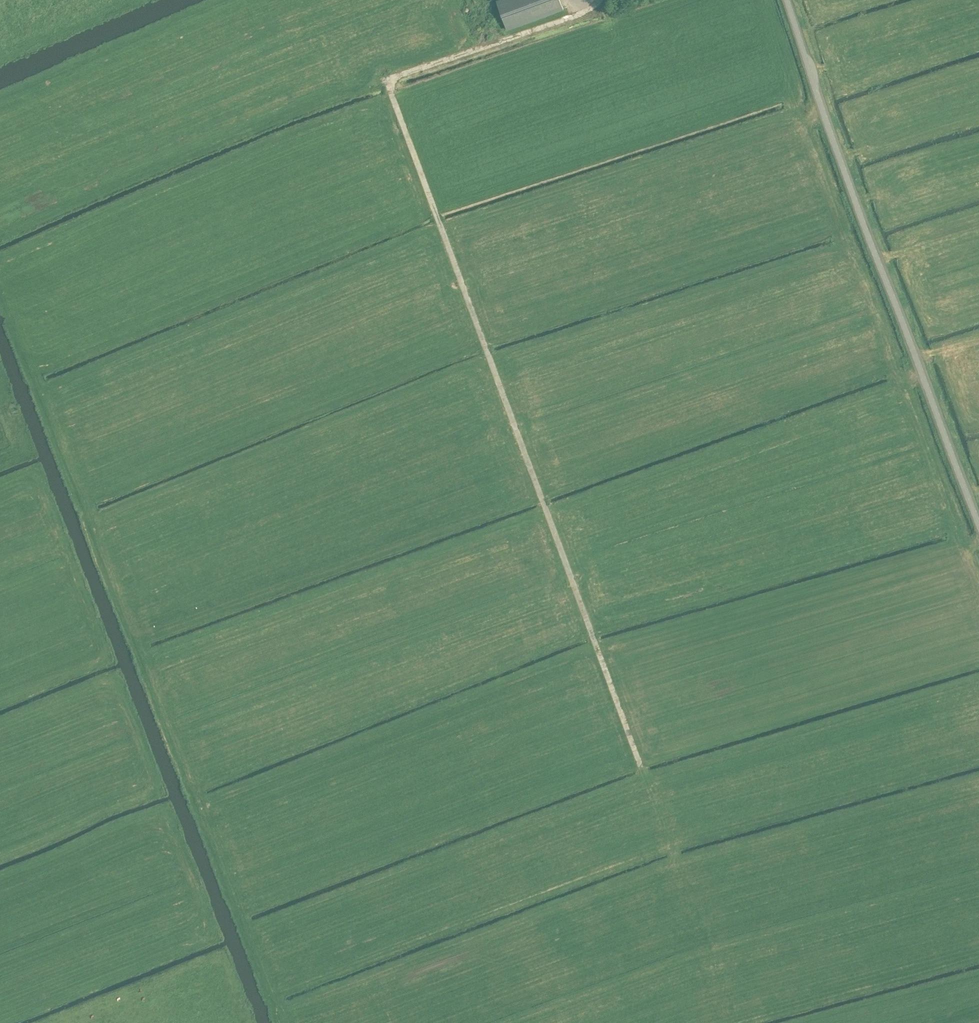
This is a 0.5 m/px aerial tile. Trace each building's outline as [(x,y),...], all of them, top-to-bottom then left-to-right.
[(564,7),(561,0),(497,0),(507,28),(564,7)]
